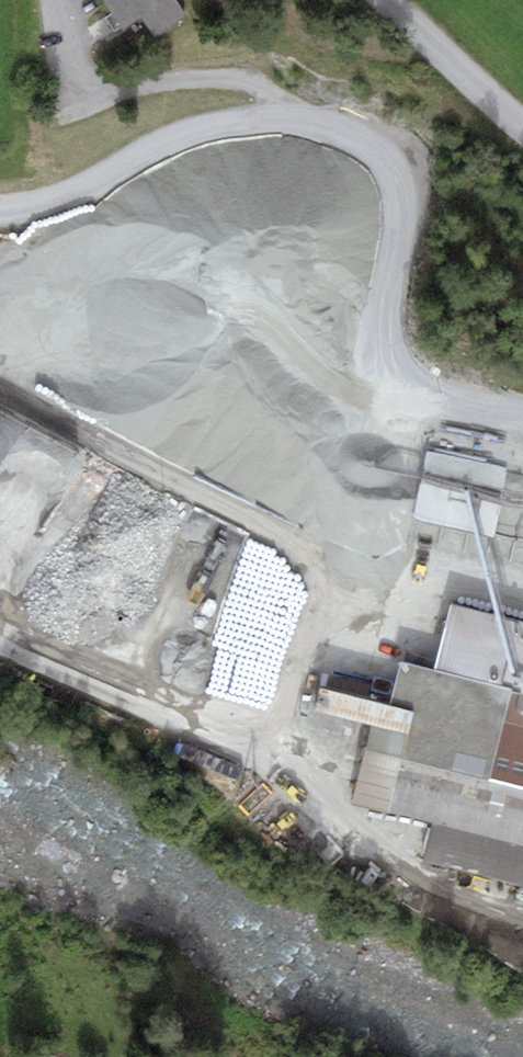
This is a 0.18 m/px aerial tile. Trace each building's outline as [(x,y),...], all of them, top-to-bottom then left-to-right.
[(175,0),(103,0),(121,27),(137,16),(152,37),(185,14),(175,0)] [(83,465),(5,423),(8,416),(0,412),(0,503),(48,529),(83,465)] [(435,665),(522,687),(522,622),(450,603),(435,665)] [(435,665),(399,657),(388,702),(319,685),(313,710),(373,725),(354,801),(434,821),(423,864),(522,889),(522,687),(435,665)] [(196,746),(189,761),(235,782),(242,767),(196,746)]
